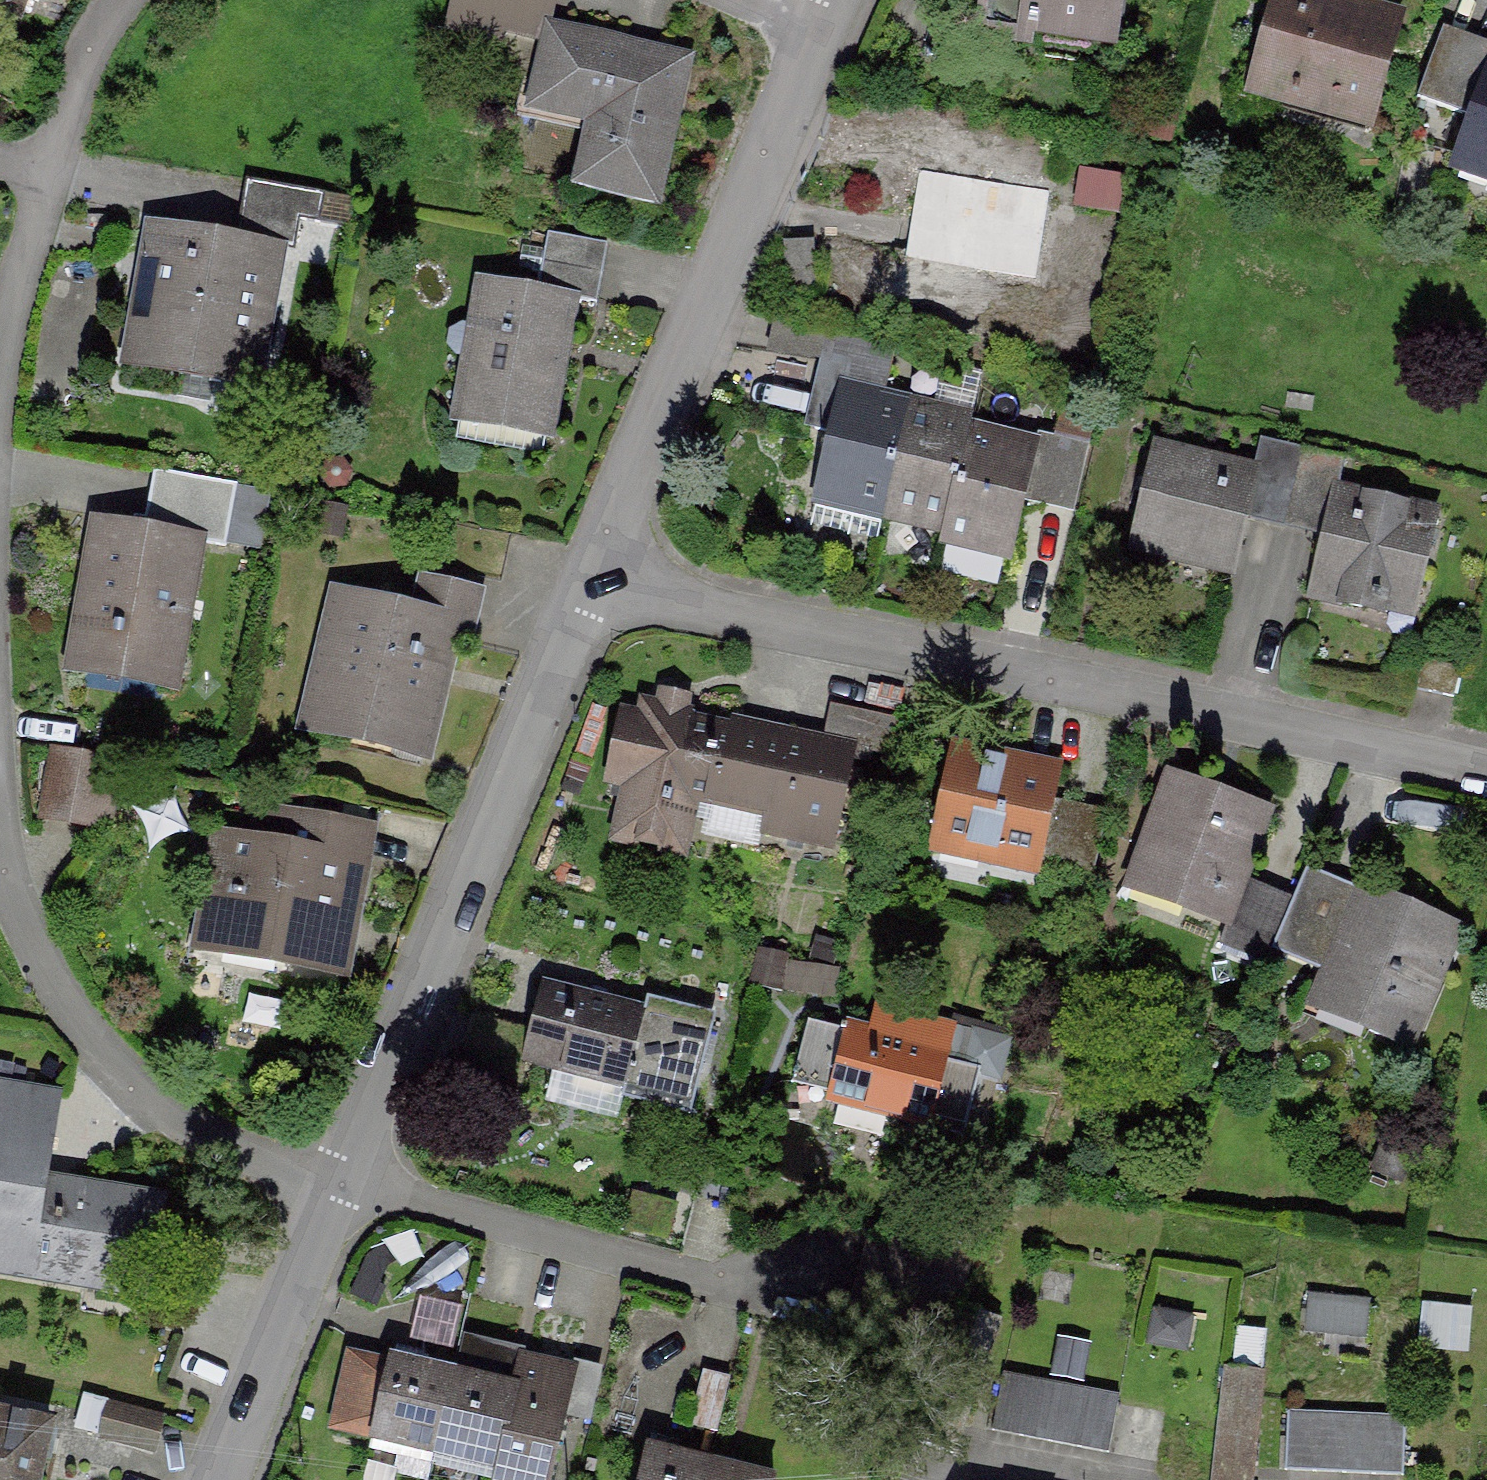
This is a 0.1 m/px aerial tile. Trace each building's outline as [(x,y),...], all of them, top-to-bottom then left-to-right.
[(22,17),(28,0),(0,0),(0,9),(22,17)] [(457,10),(482,15),(485,0),(460,0),(457,10)] [(980,33),(1033,40),(1036,19),(1115,31),(1120,0),(985,0),(980,33)] [(1252,92),(1371,125),(1396,32),(1327,14),(1331,0),(1277,0),(1252,92)] [(592,182),(656,197),(688,62),(552,29),(534,106),(606,123),(592,182)] [(1486,74),(1486,56),(1440,39),(1419,98),(1472,117),(1486,74)] [(1472,117),(1453,169),(1486,181),(1486,74),(1472,117)] [(1049,190),(918,171),(905,259),(1036,278),(1049,190)] [(248,179),(242,209),(302,220),(321,224),(327,193),(248,179)] [(236,238),(281,247),(297,249),(302,220),(242,209),(236,238)] [(236,238),(152,224),(128,362),(257,385),(281,247),(236,238)] [(539,292),(575,299),(599,303),(609,243),(549,233),(539,292)] [(551,424),(575,299),(539,292),(483,282),(460,407),(551,424)] [(831,363),(825,391),(883,405),(890,377),(831,363)] [(883,405),(825,391),(815,430),(831,433),(815,502),(881,518),(906,410),(883,405)] [(972,426),(906,410),(881,518),(944,533),(968,435),(969,436),(972,426)] [(969,436),(968,435),(944,533),(942,544),(1009,559),(1034,451),(969,436)] [(1091,445),(1059,437),(1044,495),(1076,503),(1091,445)] [(1303,450),(1262,439),(1254,472),(1258,473),(1251,499),(1289,508),(1303,450)] [(1132,545),(1234,570),(1251,499),(1258,473),(1254,472),(1155,448),(1132,545)] [(1345,460),(1303,450),(1289,508),(1328,517),(1334,490),(1338,491),(1345,460)] [(152,531),(200,539),(200,542),(225,546),(236,485),(163,472),(152,531)] [(1312,588),(1416,611),(1438,514),(1338,491),(1334,490),(1328,517),(1312,588)] [(152,531),(98,521),(71,669),(174,687),(200,542),(200,539),(152,531)] [(415,608),(410,629),(456,640),(469,644),(482,591),(423,576),(415,608)] [(345,645),(324,731),(427,756),(456,640),(410,629),(415,608),(337,589),(324,640),(345,645)] [(643,720),(628,717),(615,778),(629,781),(617,836),(673,849),(685,796),(765,813),(761,830),(833,846),(855,747),(822,740),(783,732),(782,740),(686,719),(688,711),(647,702),(643,720)] [(900,720),(830,704),(822,740),(855,747),(892,756),(900,720)] [(991,754),(955,746),(932,847),(1039,871),(1060,774),(990,758),(991,754)] [(55,749),(43,812),(99,823),(111,759),(55,749)] [(1243,882),(1269,815),(1170,778),(1130,883),(1229,920),(1243,882)] [(1107,818),(1071,810),(1057,875),(1094,882),(1107,818)] [(287,849),(286,854),(363,866),(369,830),(292,817),(287,849)] [(229,898),(223,936),(280,945),(277,960),(335,969),(343,918),(355,920),(363,866),(286,854),(287,849),(219,838),(210,895),(229,898)] [(1338,955),(1364,895),(1307,870),(1291,907),(1281,931),(1338,955)] [(1291,907),(1243,882),(1229,920),(1220,941),(1269,961),(1281,931),(1291,907)] [(1407,1046),(1458,927),(1367,888),(1364,895),(1338,955),(1316,1007),(1407,1046)] [(714,1027),(542,984),(523,1059),(657,1092),(654,1104),(692,1113),(714,1027)] [(948,1067),(959,1027),(879,1006),(872,1031),(847,1024),(843,1038),(828,1095),(827,1099),(932,1126),(948,1067)] [(843,1038),(807,1029),(792,1085),(828,1095),(843,1038)] [(932,1126),(967,1135),(982,1076),(948,1067),(932,1126)] [(48,1155),(58,1094),(0,1084),(0,1146),(48,1155)] [(48,1155),(0,1146),(0,1274),(145,1300),(164,1199),(44,1178),(48,1155)] [(1308,1329),(1372,1331),(1373,1292),(1309,1290),(1308,1329)] [(1470,1343),(1474,1301),(1426,1296),(1422,1339),(1470,1343)] [(449,1342),(462,1311),(433,1299),(420,1330),(449,1342)] [(1087,1376),(1093,1335),(1057,1330),(1052,1372),(1087,1376)] [(371,1441),(437,1456),(456,1372),(390,1357),(371,1441)] [(511,1479),(550,1479),(575,1371),(518,1358),(512,1384),(456,1372),(437,1456),(497,1469),(496,1477),(511,1479)] [(1228,1368),(1216,1479),(1254,1479),(1265,1372),(1228,1368)] [(733,1377),(704,1370),(690,1424),(692,1424),(717,1431),(719,1431),(733,1377)] [(1120,1397),(1005,1376),(995,1432),(1109,1453),(1120,1397)] [(109,1403),(100,1435),(157,1450),(165,1418),(109,1403)] [(50,1423),(0,1411),(0,1479),(37,1479),(50,1423)] [(1407,1418),(1290,1413),(1287,1472),(1405,1477),(1407,1418)] [(717,1431),(692,1424),(687,1443),(712,1449),(717,1431)] [(649,1446),(640,1479),(707,1479),(712,1462),(649,1446)] [(712,1462),(707,1479),(775,1479),(776,1477),(712,1462)]
